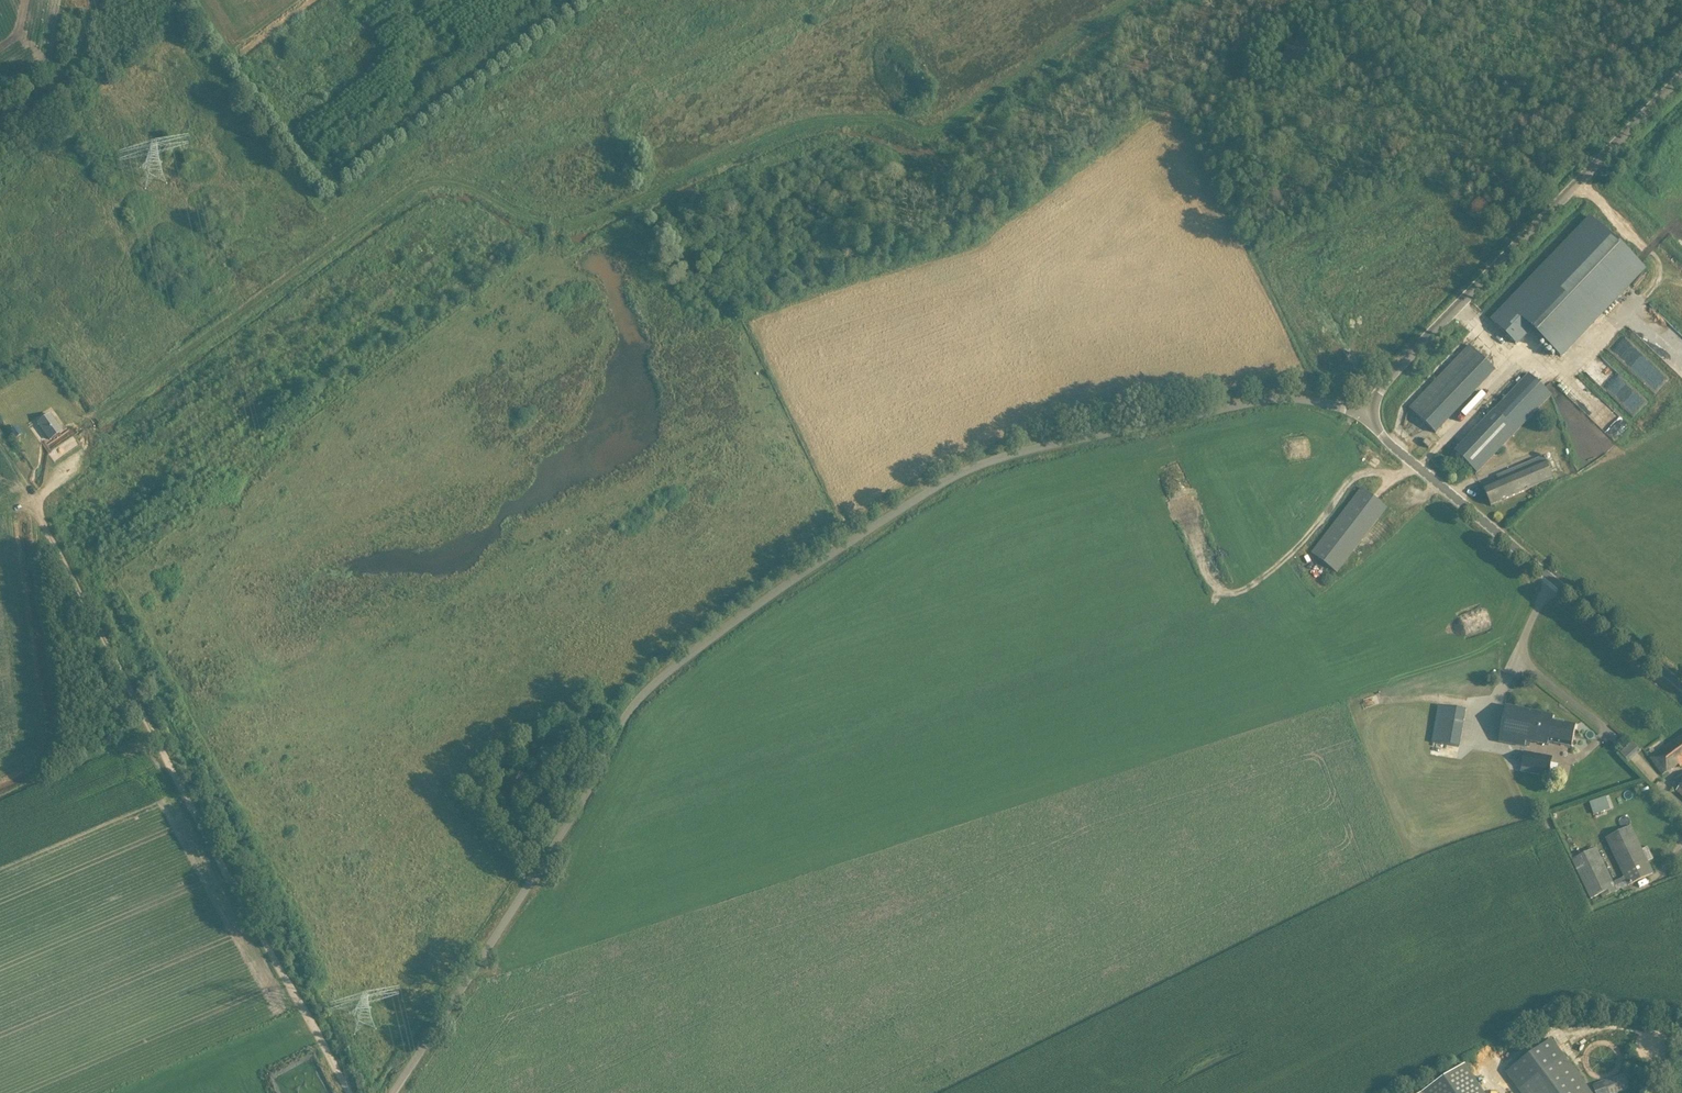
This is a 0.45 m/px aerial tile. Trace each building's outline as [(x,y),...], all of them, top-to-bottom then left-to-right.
[(1592,218),(1493,322),(1516,344),(1531,328),(1561,356),(1583,333),(1645,268),(1592,218)] [(1470,345),(1410,408),(1433,430),(1493,368),(1470,345)] [(1454,451),(1477,473),(1551,395),(1528,373),(1454,451)] [(49,450),(54,446),(66,438),(71,435),(69,432),(70,435),(66,438),(54,421),(43,429),(54,446),(49,449),(48,446),(47,447),(49,450)] [(1423,443),(1429,449),(1433,444),(1427,439),(1423,443)] [(1491,506),(1554,479),(1544,457),(1497,477),(1499,482),(1484,489),(1491,506)] [(1362,488),(1312,553),(1337,573),(1387,508),(1362,488)] [(1447,829),(1462,709),(1433,705),(1418,825),(1447,829)] [(1525,747),(1525,746),(1530,747),(1531,742),(1549,746),(1550,743),(1572,747),(1576,725),(1553,721),(1554,716),(1506,707),(1499,742),(1525,747)] [(1651,758),(1663,775),(1678,764),(1680,767),(1681,766),(1681,736),(1651,758)] [(1492,821),(1493,813),(1494,805),(1498,787),(1508,789),(1504,811),(1536,816),(1543,775),(1549,776),(1552,757),(1524,752),(1523,758),(1514,756),(1513,763),(1502,761),(1503,754),(1477,750),(1465,818),(1481,821),(1481,820),(1492,821)] [(1388,799),(1392,809),(1399,807),(1397,801),(1396,801),(1394,797),(1388,799)] [(1590,803),(1594,815),(1610,810),(1606,797),(1590,803)] [(1653,874),(1647,862),(1653,859),(1648,847),(1642,850),(1630,826),(1606,838),(1625,878),(1613,883),(1596,848),(1572,859),(1591,899),(1601,894),(1603,898),(1617,891),(1615,887),(1627,882),(1629,886),(1653,874)] [(1566,1055),(1553,1037),(1510,1069),(1523,1087),(1566,1055)] [(1470,1070),(1466,1064),(1422,1092),(1485,1092),(1470,1070)] [(1631,1090),(1627,1075),(1594,1085),(1596,1092),(1621,1092),(1631,1090)]
